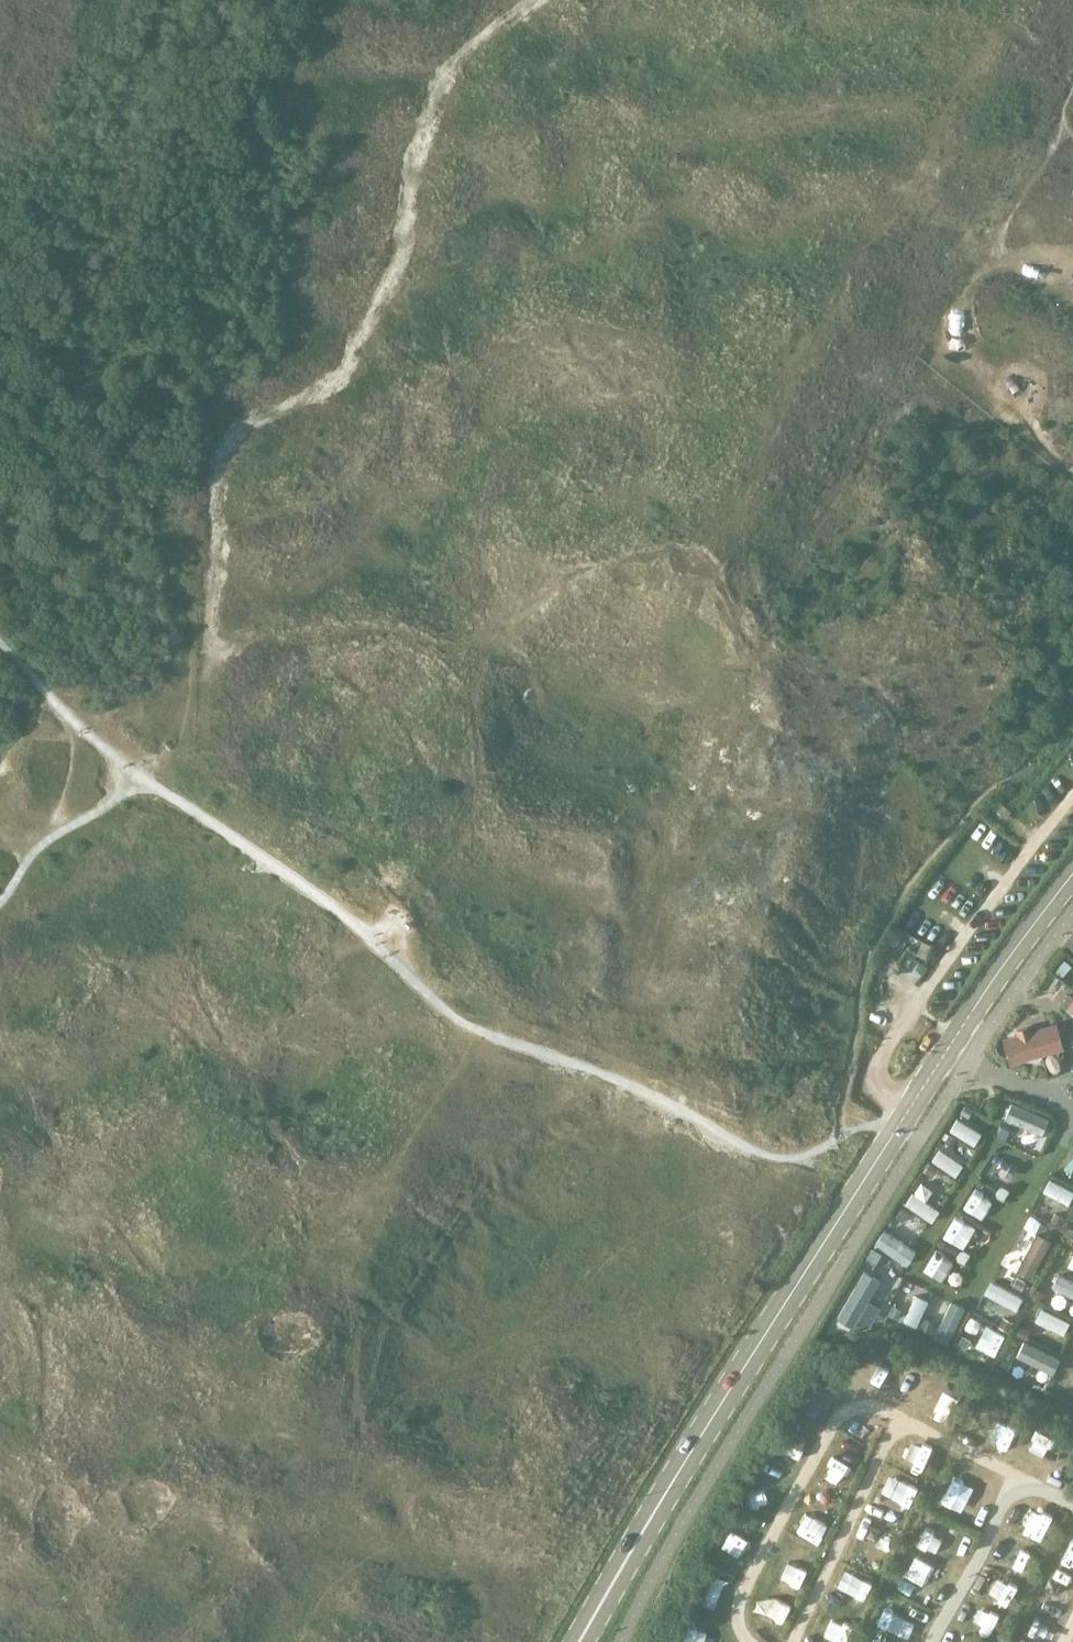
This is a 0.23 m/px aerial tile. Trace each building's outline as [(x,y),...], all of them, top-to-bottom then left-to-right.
[(1071,998),(1068,995),(1061,1005),(1065,1007),(1064,1008),(1072,1014),(1072,995),(1071,998)] [(1015,1036),(1003,1039),(1010,1063),(1061,1049),(1055,1025),(1027,1033),(1026,1028),(1013,1031),(1015,1036)] [(1002,1186),(998,1187),(994,1193),(995,1196),(1001,1200),(1008,1190),(1002,1186)] [(962,1250),(959,1250),(955,1256),(956,1260),(962,1264),(969,1253),(962,1250)]
